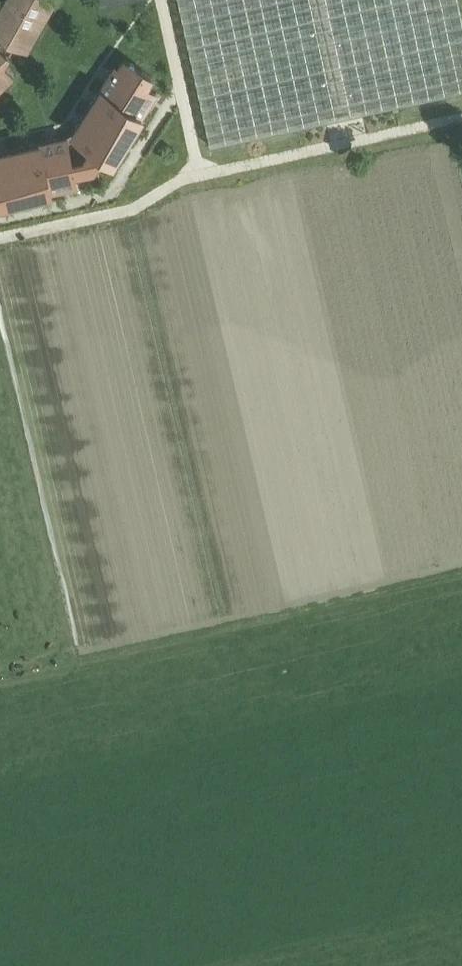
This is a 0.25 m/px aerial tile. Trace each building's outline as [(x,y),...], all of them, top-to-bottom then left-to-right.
[(0,3),(0,46),(8,52),(15,43),(25,47),(29,40),(53,0),(2,0),(0,3)] [(209,145),(461,90),(461,20),(458,0),(178,0),(209,145)] [(8,52),(0,46),(0,84),(13,73),(3,61),(8,52)] [(72,133),(72,134),(103,153),(113,159),(156,92),(146,86),(151,76),(141,68),(124,60),(117,68),(115,66),(72,133)] [(103,153),(72,134),(66,138),(66,137),(0,151),(0,201),(76,185),(74,173),(92,169),(103,153)]
